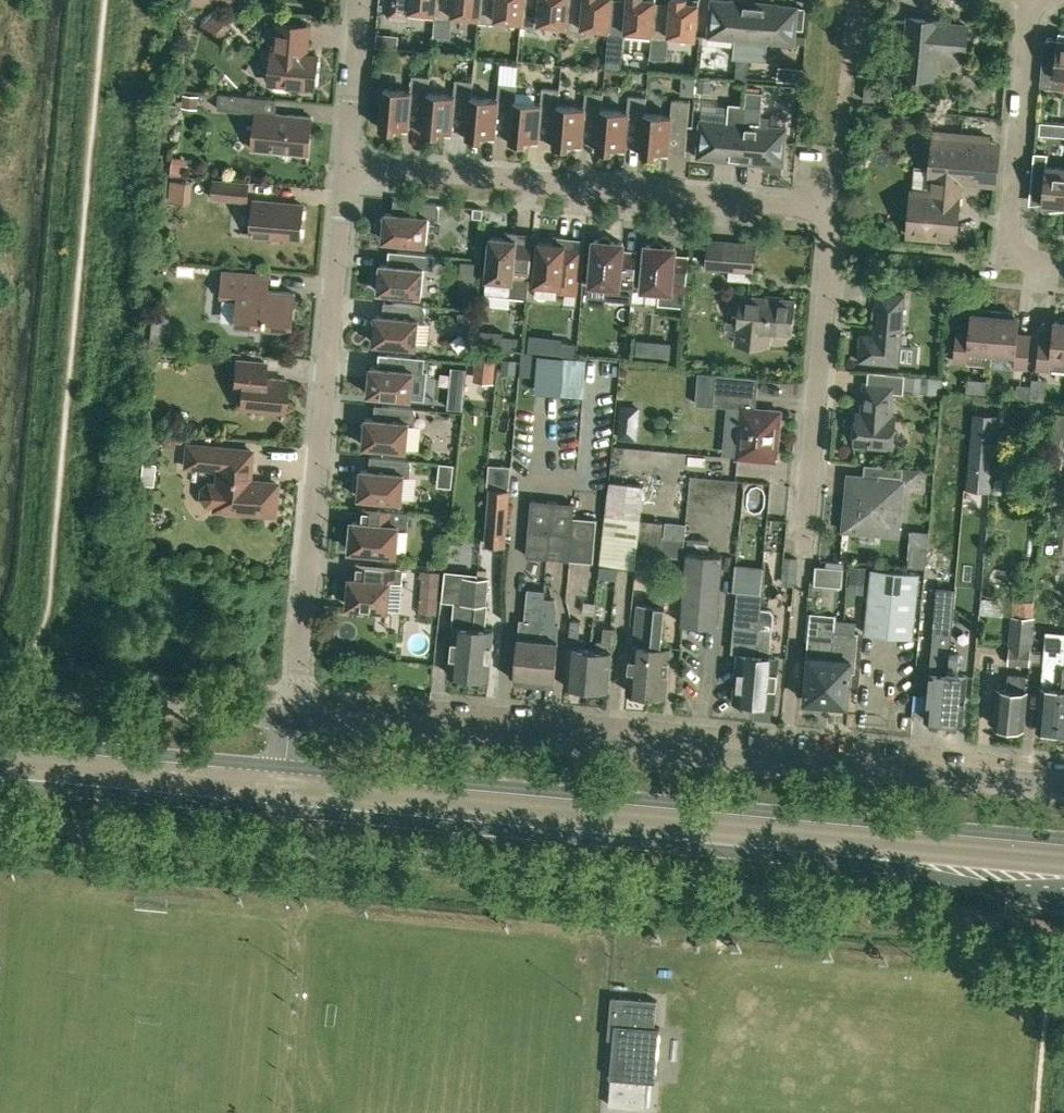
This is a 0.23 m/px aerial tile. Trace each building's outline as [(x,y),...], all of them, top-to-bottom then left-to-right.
[(237,0),(193,0),(192,4),(236,8),(237,0)] [(434,13),(436,0),(392,0),(391,14),(392,14),(391,19),(407,20),(407,16),(408,16),(409,11),(434,13)] [(478,17),(480,0),(436,0),(434,13),(434,18),(452,20),(452,15),(478,17)] [(478,17),(477,22),(495,24),(495,19),(521,21),(524,0),(480,0),(478,17)] [(568,0),(524,0),(521,21),(520,36),(530,36),(530,27),(538,28),(539,23),(564,25),(568,0)] [(564,25),(564,30),(582,32),(582,27),(608,29),(612,0),(568,0),(564,25)] [(608,29),(607,34),(625,36),(625,31),(651,33),(655,2),(655,0),(612,0),(608,29)] [(655,2),(651,33),(650,38),(668,40),(669,35),(696,37),(699,0),(671,0),(670,4),(655,2)] [(738,59),(749,60),(754,3),(724,0),(711,0),(708,37),(734,39),(732,58),(738,59)] [(804,9),(798,8),(798,7),(754,3),(749,60),(766,61),(767,42),(794,45),(794,43),(806,44),(806,37),(795,36),(796,28),(802,29),(804,9)] [(926,19),(909,18),(903,76),(933,78),(935,53),(965,56),(967,27),(938,24),(938,20),(937,20),(936,24),(925,23),(926,19)] [(284,84),(314,87),(317,55),(306,54),(308,26),(277,23),(275,51),(273,51),(270,83),(275,83),(275,85),(277,88),(282,88),(284,86),(284,84)] [(1059,32),(1058,38),(1055,61),(1042,59),(1040,87),(1063,89),(1063,33),(1059,32)] [(427,92),(428,93),(430,77),(412,75),(410,91),(384,88),(380,128),(408,131),(410,114),(413,111),(425,112),(427,92)] [(454,95),(428,93),(427,92),(425,112),(423,132),(451,135),(453,118),(457,115),(468,116),(470,96),(472,96),(473,81),(455,79),(454,95)] [(711,93),(711,80),(697,79),(697,92),(711,93)] [(514,100),(515,100),(517,85),(499,83),(497,99),(472,96),(470,96),(468,116),(467,136),(495,139),(496,122),(500,119),(512,120),(514,100)] [(865,83),(863,99),(874,100),(876,85),(865,83)] [(538,143),(539,137),(540,126),(543,123),(555,124),(557,104),(558,104),(560,89),(542,87),(541,103),(515,100),(514,100),(512,120),(510,140),(538,143)] [(587,127),(599,128),(600,108),(602,108),(603,93),(585,91),(584,107),(558,104),(557,104),(555,124),(553,144),(582,147),(583,130),(587,127)] [(746,91),(745,105),(740,161),(765,164),(765,170),(782,172),(782,165),(783,165),(787,127),(760,125),(763,92),(746,91)] [(252,112),(254,97),(219,93),(217,108),(252,112)] [(627,110),(602,108),(600,108),(599,128),(597,148),(625,151),(626,134),(630,131),(642,132),(644,112),(645,112),(646,97),(629,95),(627,110)] [(671,114),(645,112),(644,112),(642,132),(640,152),(668,155),(670,138),(673,135),(687,137),(690,101),(672,99),(671,114)] [(696,157),(740,161),(745,105),(729,103),(727,122),(700,119),(696,157)] [(698,104),(697,115),(717,118),(719,106),(698,104)] [(311,117),(273,113),(257,111),(253,149),(308,155),(311,117)] [(1040,122),(1039,131),(1045,132),(1048,129),(1049,123),(1040,122)] [(912,191),(908,235),(956,239),(961,181),(985,183),(988,144),(933,139),(930,169),(930,174),(930,178),(931,178),(930,192),(923,192),(912,191)] [(1063,208),(1063,167),(1046,166),(1047,154),(1034,153),(1031,180),(1044,181),(1042,204),(1042,210),(1063,208)] [(188,158),(174,157),(173,173),(186,174),(188,158)] [(249,184),(214,180),(213,197),(247,201),(249,184)] [(303,205),(254,200),(251,235),(300,239),(303,205)] [(380,218),(379,230),(380,233),(381,235),(384,237),(386,239),(388,243),(389,244),(391,245),(403,246),(404,242),(426,244),(428,217),(439,218),(440,208),(439,205),(436,203),(402,200),(401,213),(393,213),(385,212),(384,219),(380,218)] [(483,209),(473,208),(473,217),(482,218),(483,209)] [(527,297),(529,278),(532,244),(531,244),(531,249),(519,248),(516,244),(517,233),(505,231),(504,238),(490,237),(486,278),(485,293),(510,295),(527,297)] [(564,249),(566,237),(553,236),(552,243),(538,241),(534,294),(538,299),(544,300),(550,296),(551,284),(560,285),(559,291),(576,293),(581,250),(580,250),(579,254),(568,253),(564,249)] [(632,302),(634,276),(637,251),(622,250),(623,242),(611,241),(608,237),(603,236),(599,240),(594,240),(590,283),(607,285),(606,299),(632,302)] [(753,271),(755,244),(724,241),(709,240),(706,267),(753,271)] [(684,307),(686,281),(689,256),(674,255),(675,247),(664,246),(660,242),(655,241),(651,245),(646,245),(642,288),(659,290),(658,304),(684,307)] [(396,265),(388,264),(380,263),(380,270),(375,270),(374,281),(375,284),(376,286),(378,287),(379,289),(381,291),(382,292),(383,294),(385,296),(387,297),(388,297),(398,298),(399,293),(421,296),(421,295),(424,268),(434,269),(435,255),(397,251),(396,265)] [(460,260),(459,269),(478,270),(478,262),(460,260)] [(194,276),(194,267),(181,266),(180,275),(194,276)] [(295,293),(269,290),(255,289),(256,274),(223,271),(221,297),(238,299),(235,326),(249,327),(291,331),(295,293)] [(861,335),(859,361),(898,365),(898,362),(916,363),(918,347),(900,345),(905,295),(879,293),(874,336),(861,335)] [(741,296),(739,319),(736,344),(767,346),(768,330),(792,332),(795,300),(741,296)] [(371,321),(369,332),(370,335),(371,337),(373,339),(374,340),(376,342),(377,343),(378,345),(380,347),(382,348),(394,349),(394,345),(416,347),(419,320),(425,320),(426,310),(425,307),(422,305),(384,302),(383,315),(375,315),(375,321),(371,321)] [(990,366),(991,353),(995,311),(977,309),(977,313),(971,312),(969,329),(969,335),(956,334),(953,361),(967,362),(967,363),(990,366)] [(1014,312),(995,311),(991,353),(1015,355),(1014,366),(1027,368),(1031,334),(1018,333),(1019,317),(1013,316),(1014,312)] [(457,324),(469,325),(470,314),(458,312),(457,324)] [(1060,317),(1060,321),(1054,320),(1053,336),(1040,335),(1039,342),(1037,369),(1050,370),(1050,368),(1063,370),(1063,317),(1060,317)] [(502,336),(501,346),(501,349),(516,350),(517,338),(502,336)] [(671,343),(659,342),(658,358),(670,359),(671,343)] [(576,344),(561,343),(560,356),(575,357),(576,344)] [(524,390),(574,397),(580,360),(529,352),(524,390)] [(366,373),(365,384),(365,387),(366,389),(368,390),(369,391),(371,393),(372,395),(373,397),(375,399),(377,399),(378,400),(389,401),(389,396),(411,398),(423,400),(426,372),(424,372),(425,358),(387,354),(386,368),(378,367),(370,366),(370,373),(366,373)] [(476,354),(474,381),(493,383),(496,356),(476,354)] [(503,371),(516,372),(517,359),(504,358),(503,371)] [(265,362),(236,359),(235,376),(243,377),(240,408),(283,412),(286,379),(264,377),(265,362)] [(736,457),(775,461),(780,411),(767,410),(767,411),(755,411),(758,378),(698,372),(696,403),(741,407),(736,457)] [(906,375),(904,391),(940,394),(942,379),(906,375)] [(857,412),(853,445),(892,449),(896,417),(892,416),(895,385),(865,382),(862,407),(865,407),(865,413),(857,412)] [(1030,385),(1016,385),(1016,399),(1030,399),(1030,385)] [(361,424),(360,435),(360,438),(362,440),(363,442),(365,443),(366,445),(368,448),(370,450),(372,451),(384,452),(384,448),(406,450),(409,423),(415,423),(416,413),(415,410),(412,408),(374,405),(373,418),(366,418),(365,424),(361,424)] [(1063,462),(1063,413),(1055,412),(1051,461),(1063,462)] [(969,466),(991,468),(996,415),(973,413),(969,466)] [(249,480),(252,451),(187,445),(185,466),(217,469),(216,483),(207,483),(201,488),(200,498),(205,504),(214,505),(213,510),(274,516),(277,483),(249,480)] [(356,475),(355,487),(355,490),(357,492),(358,493),(360,494),(361,496),(362,498),(363,500),(365,502),(367,502),(379,503),(379,499),(402,501),(404,474),(410,475),(411,465),(410,461),(407,460),(378,457),(377,471),(361,469),(360,476),(356,475)] [(490,464),(488,487),(510,489),(511,466),(490,464)] [(882,478),(860,476),(856,476),(854,490),(847,489),(843,530),(859,531),(864,532),(864,526),(877,527),(876,533),(897,535),(902,484),(917,486),(919,470),(903,469),(903,467),(883,465),(882,478)] [(608,470),(607,487),(600,566),(635,569),(636,554),(640,518),(644,484),(625,482),(626,472),(608,470)] [(510,489),(488,487),(484,544),(506,546),(510,489)] [(525,555),(549,557),(551,531),(571,533),(573,516),(574,502),(531,498),(525,555)] [(349,550),(395,554),(398,526),(407,527),(409,512),(360,507),(358,522),(352,521),(349,550)] [(573,516),(571,533),(569,559),(593,562),(597,518),(573,516)] [(664,521),(640,518),(636,554),(660,556),(664,521)] [(683,558),(686,523),(664,521),(660,556),(683,558)] [(900,565),(919,566),(921,530),(901,530),(900,565)] [(569,559),(571,533),(551,531),(549,557),(569,559)] [(687,552),(708,554),(709,540),(688,538),(687,552)] [(708,554),(687,552),(681,624),(718,627),(719,616),(724,555),(708,554)] [(400,610),(402,583),(404,568),(356,563),(355,578),(350,578),(350,581),(346,584),(346,590),(349,594),(348,605),(400,610)] [(852,564),(850,581),(867,582),(869,566),(852,564)] [(816,583),(842,585),(843,567),(817,565),(816,583)] [(871,568),(865,633),(912,637),(918,572),(871,568)] [(422,570),(420,596),(418,612),(436,614),(438,598),(440,571),(422,570)] [(469,595),(488,597),(489,578),(477,576),(470,576),(469,595)] [(936,586),(924,720),(943,721),(949,652),(955,587),(936,586)] [(521,636),(519,654),(517,680),(535,681),(542,610),(544,597),(544,590),(527,588),(525,619),(520,619),(518,636),(521,636)] [(734,701),(756,703),(762,626),(760,626),(761,618),(761,609),(763,593),(740,591),(737,625),(734,651),(738,651),(737,670),(734,701)] [(494,628),(486,628),(487,614),(488,597),(469,595),(468,602),(468,603),(476,604),(470,675),(489,677),(494,628)] [(544,597),(542,610),(535,681),(554,683),(560,624),(556,623),(557,607),(555,598),(544,597)] [(451,673),(470,675),(476,604),(468,603),(468,602),(454,601),(452,625),(455,625),(451,673)] [(647,692),(653,617),(654,605),(637,603),(631,643),(627,690),(647,692)] [(661,645),(663,622),(664,606),(654,605),(653,617),(647,692),(667,694),(671,646),(661,645)] [(760,626),(762,626),(756,703),(776,704),(779,672),(780,655),(770,654),(773,627),(774,614),(770,609),(761,609),(761,618),(760,626)] [(1030,665),(1034,619),(1011,617),(1009,646),(1008,663),(1030,665)] [(809,655),(805,699),(827,701),(834,630),(835,619),(822,618),(820,641),(808,640),(807,655),(809,655)] [(579,638),(581,623),(581,620),(571,619),(565,684),(587,686),(590,648),(584,648),(585,639),(579,638)] [(597,649),(590,648),(587,686),(609,688),(612,650),(614,650),(616,627),(604,626),(603,641),(598,640),(597,649)] [(859,633),(834,630),(827,701),(847,703),(851,658),(857,659),(859,633)] [(1040,686),(1036,729),(1059,731),(1063,664),(1063,663),(1063,637),(1056,637),(1051,687),(1040,686)] [(949,652),(943,721),(962,723),(967,675),(958,674),(959,653),(949,652)] [(1023,728),(1025,700),(1026,691),(1024,691),(1026,675),(1007,674),(1006,689),(997,688),(993,725),(1023,728)] [(655,1027),(657,1000),(611,996),(607,1038),(613,1038),(610,1078),(611,1078),(609,1105),(647,1108),(650,1081),(655,1082),(660,1027),(655,1027)]
